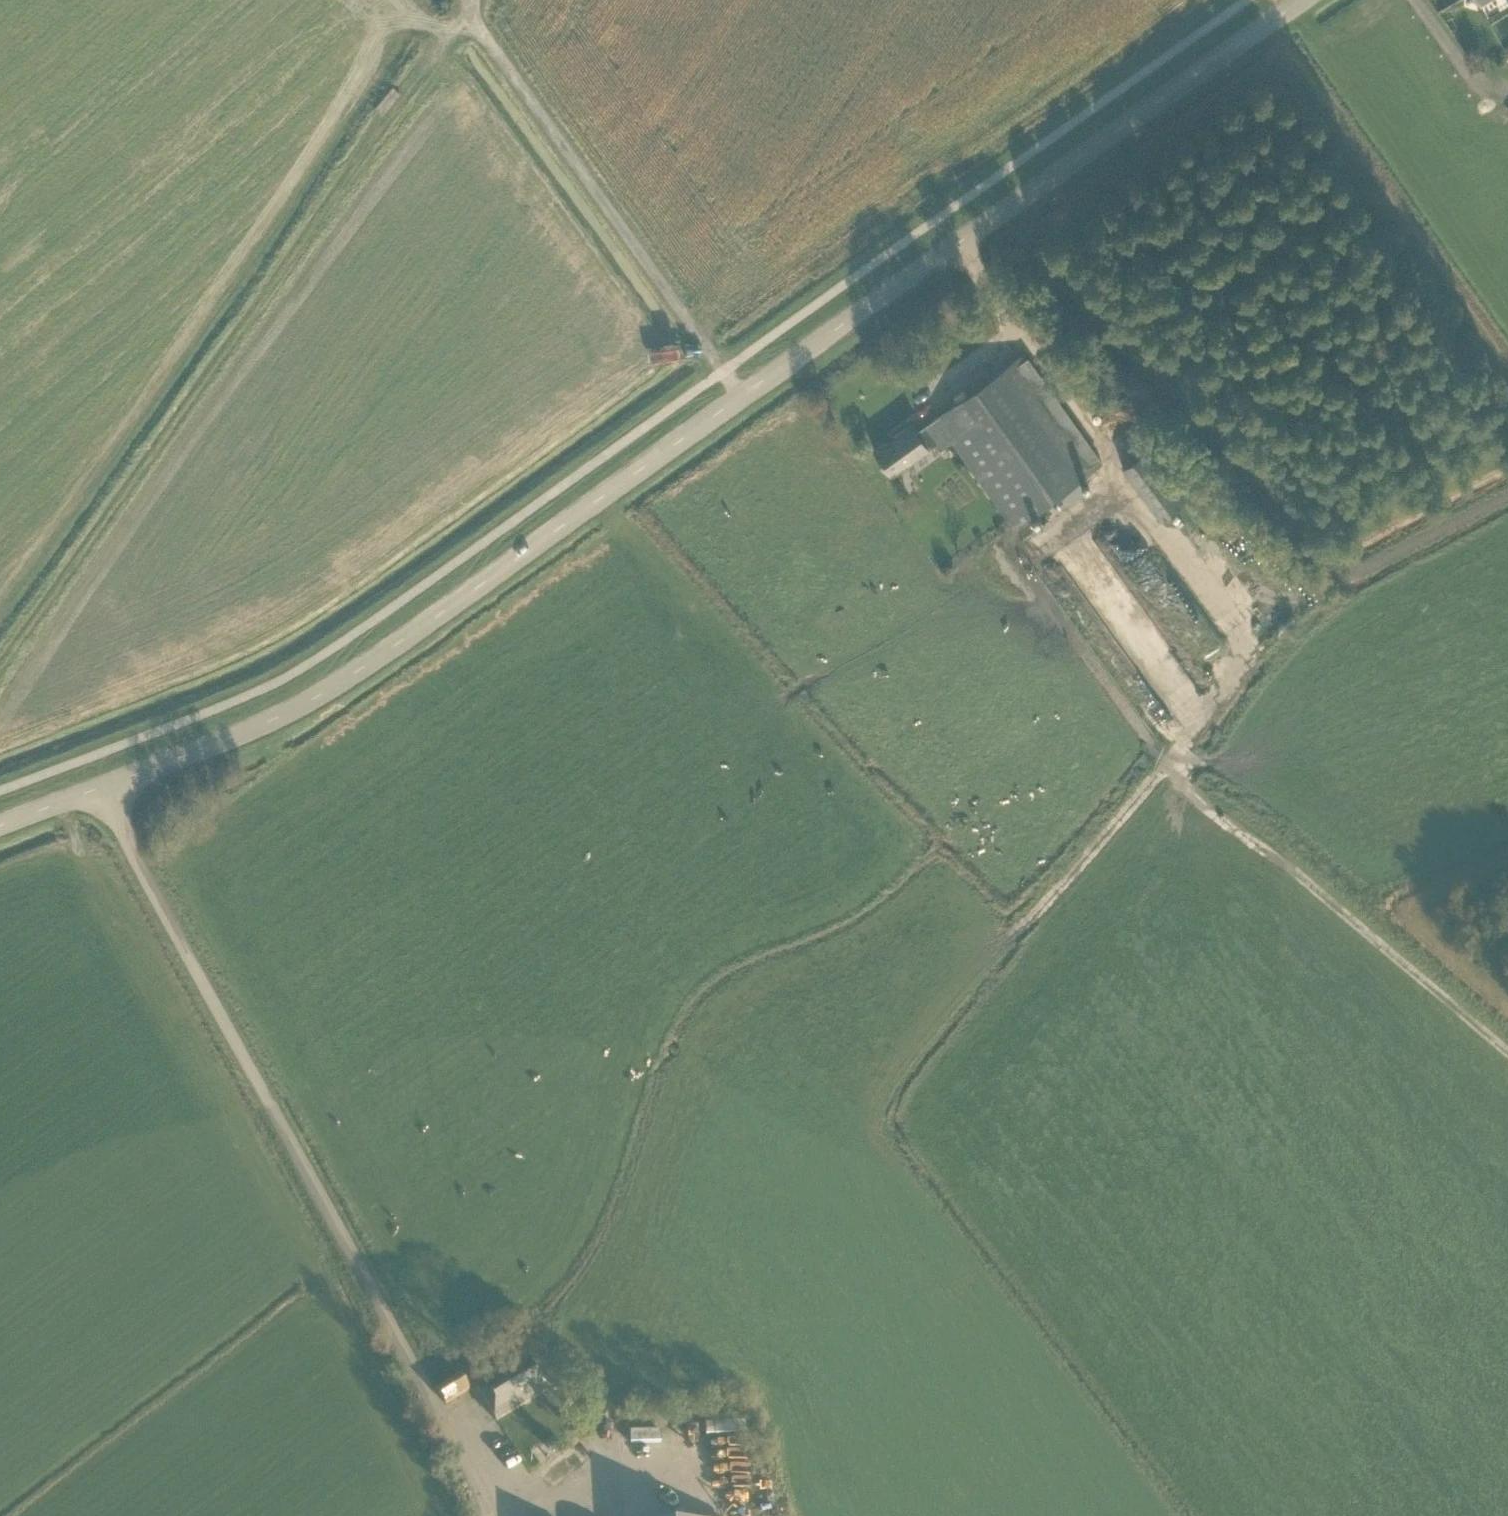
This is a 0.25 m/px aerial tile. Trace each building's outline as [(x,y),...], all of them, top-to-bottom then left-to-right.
[(935,417),(915,431),(927,447),(935,442),(939,448),(951,439),(1013,525),(1062,491),(1078,479),(1099,464),(1024,353),(935,416),(935,417)] [(910,423),(873,449),(891,474),(928,448),(927,447),(915,431),(910,423)] [(1154,440),(1121,465),(1161,517),(1194,492),(1154,440)] [(1069,501),(1086,490),(1078,479),(1062,491),(1069,501)] [(476,1387),(496,1419),(544,1391),(528,1364),(508,1376),(504,1370),(476,1387)] [(439,1390),(447,1404),(469,1391),(460,1377),(439,1390)] [(705,1440),(704,1428),(626,1431),(627,1444),(705,1440)] [(740,1440),(707,1441),(707,1453),(726,1453),(726,1466),(740,1466),(740,1440)]
